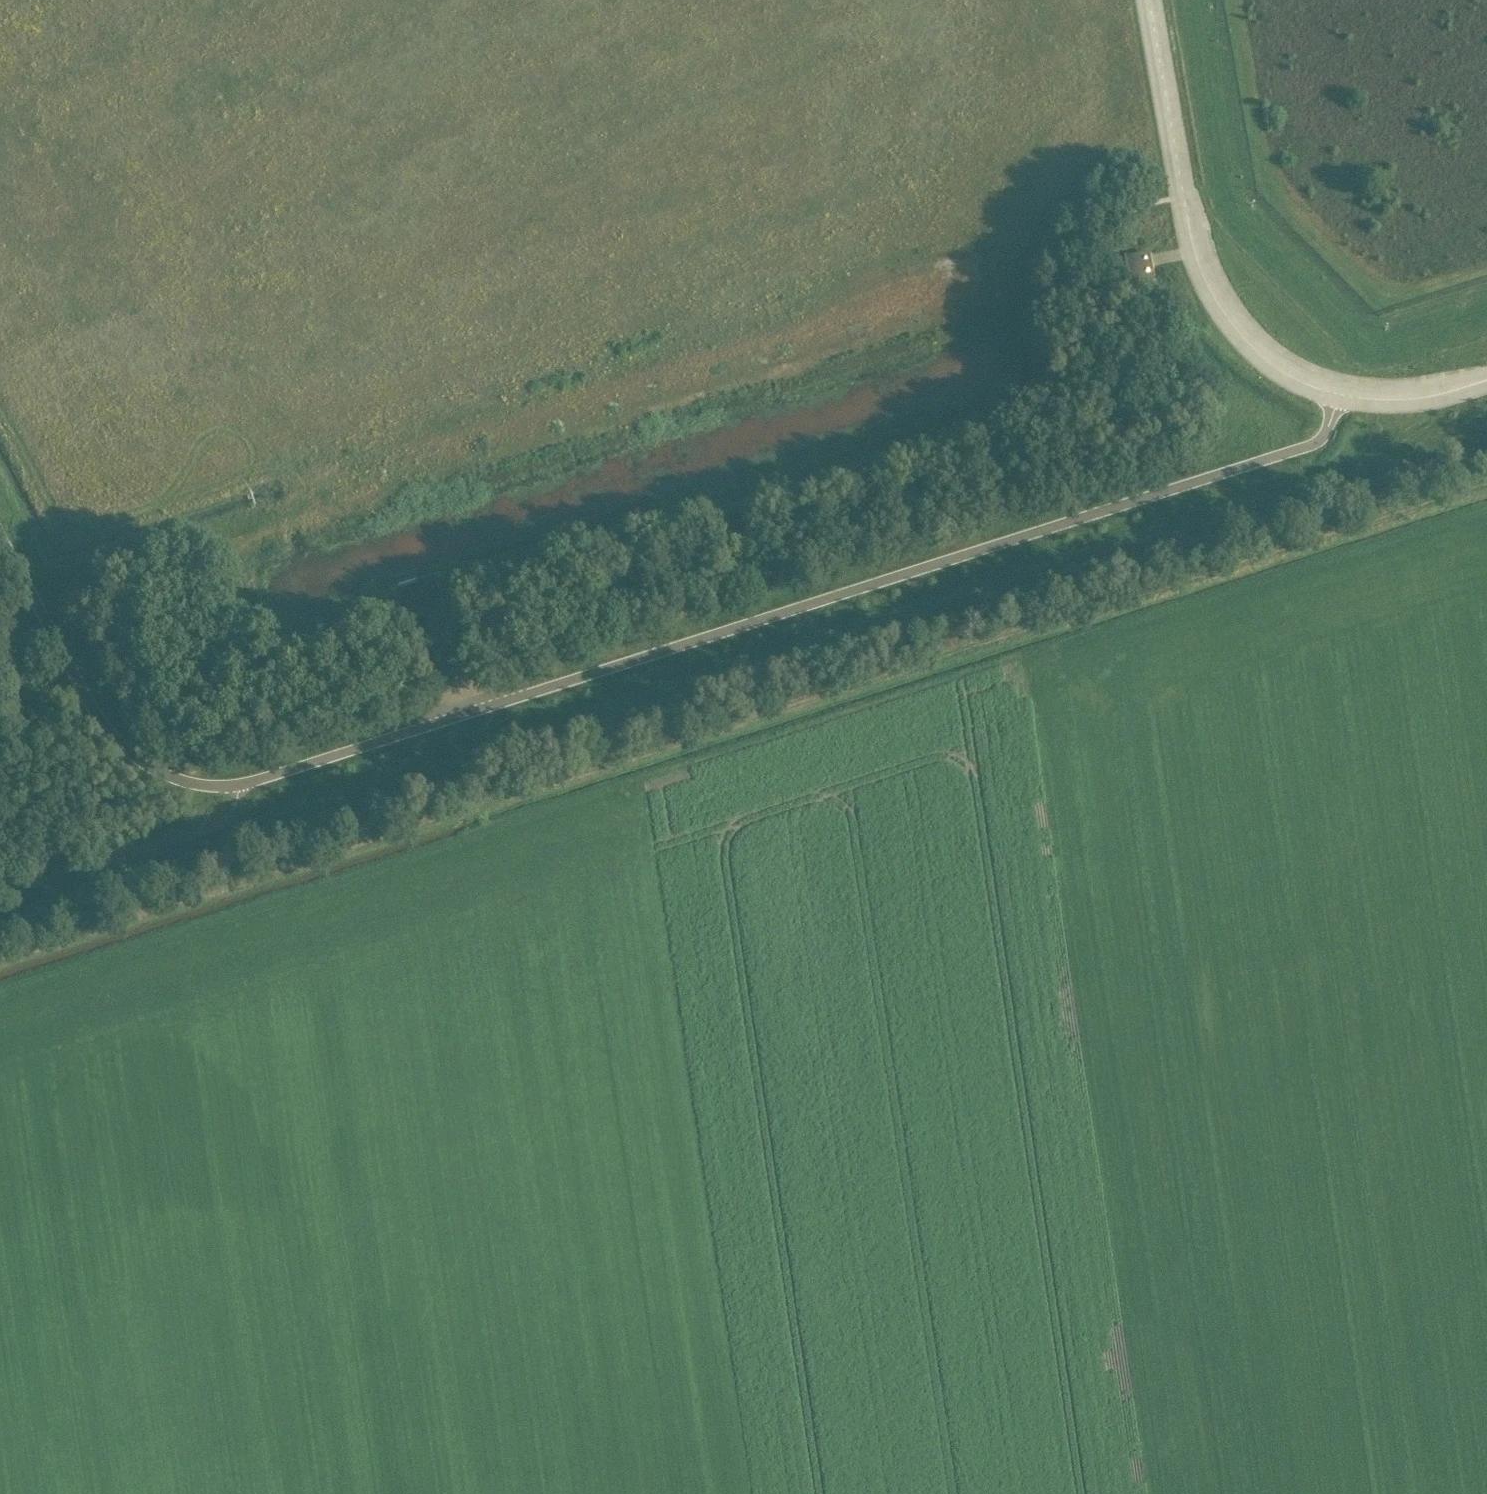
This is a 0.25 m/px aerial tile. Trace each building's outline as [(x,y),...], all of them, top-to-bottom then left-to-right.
[(1149,254),(1125,258),(1128,279),(1126,279),(1127,283),(1129,282),(1129,284),(1154,280),(1149,254)]
